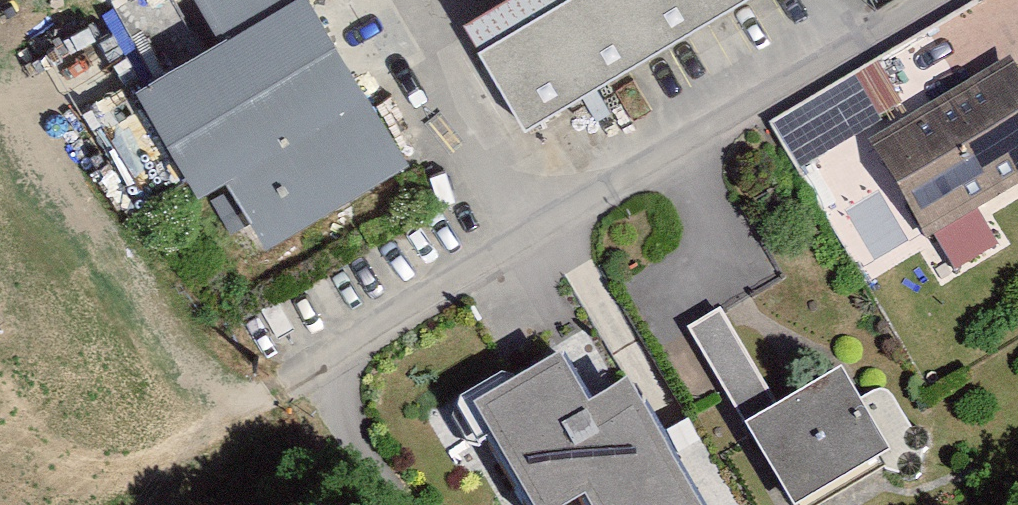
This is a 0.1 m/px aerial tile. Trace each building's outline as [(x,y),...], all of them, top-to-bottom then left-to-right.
[(125,95),(185,201),(211,186),(352,100),(291,0),(288,0),(206,48),(125,95)] [(271,0),(182,0),(205,39),(271,0)] [(451,30),(520,143),(755,0),(500,0),(451,30)] [(802,171),(907,105),(876,57),(772,122),(802,171)] [(852,144),(908,244),(1017,183),(1017,92),(1003,64),(852,144)] [(352,100),(211,186),(257,255),(395,170),(352,100)] [(680,341),(771,504),(816,504),(873,472),(830,390),(776,419),(719,319),(680,341)] [(485,463),(512,504),(686,504),(638,429),(601,452),(574,408),(485,463)]
